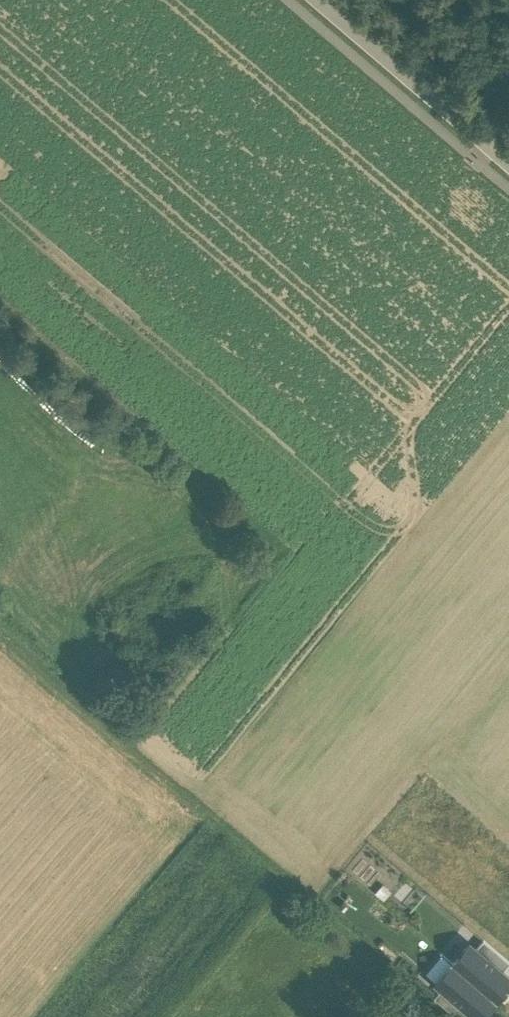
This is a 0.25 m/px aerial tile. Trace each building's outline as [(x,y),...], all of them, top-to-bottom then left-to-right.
[(475,947),(503,969),(508,962),(508,960),(483,938),(475,947)] [(452,961),(495,998),(500,992),(498,990),(508,976),(508,975),(503,969),(475,947),(469,942),(452,961)] [(490,1004),(495,998),(452,961),(435,982),(442,987),(468,1009),(476,1015),(487,1001),(490,1004)] [(468,1009),(442,987),(434,996),(460,1016),(462,1016),(468,1009)]
